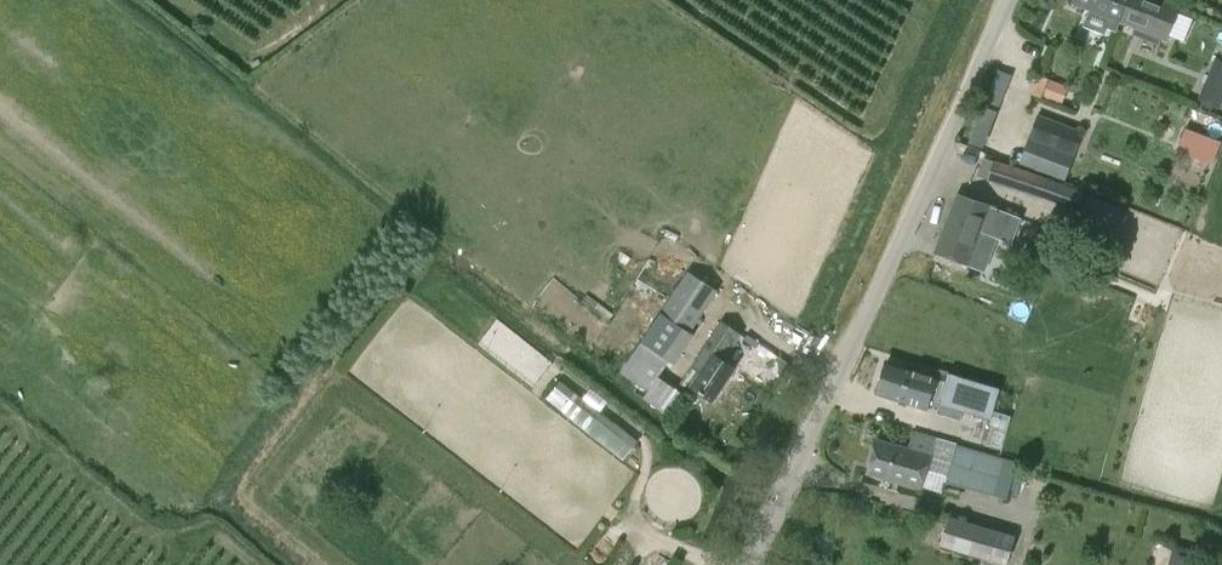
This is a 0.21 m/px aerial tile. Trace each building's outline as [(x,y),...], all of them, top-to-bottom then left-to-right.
[(1121,24),(1130,0),(1074,0),(1072,6),(1121,24)] [(1143,33),(1141,40),(1160,47),(1163,40),(1167,42),(1179,9),(1155,0),(1130,0),(1121,24),(1143,33)] [(1043,73),(1037,89),(1064,98),(1070,82),(1043,73)] [(997,114),(1011,80),(996,74),(983,109),(997,114)] [(1210,74),(1199,100),(1219,108),(1221,101),(1221,79),(1210,74)] [(964,140),(982,146),(992,116),(973,110),(964,140)] [(1029,139),(1074,156),(1083,133),(1038,115),(1029,139)] [(1192,126),(1183,149),(1217,162),(1221,150),(1221,138),(1192,126)] [(993,162),(987,180),(1055,203),(1061,185),(993,162)] [(984,270),(1006,212),(957,193),(935,252),(984,270)] [(1075,222),(1112,237),(1124,207),(1086,193),(1075,222)] [(621,373),(648,393),(669,362),(675,366),(696,337),(691,334),(717,292),(688,273),(641,342),(642,342),(621,373)] [(713,403),(734,371),(723,363),(740,337),(721,324),(717,329),(690,369),(699,375),(690,388),(713,403)] [(940,407),(940,406),(991,420),(990,425),(1008,430),(1011,418),(993,412),(1000,389),(949,374),(949,372),(940,369),(938,377),(887,362),(877,395),(928,410),(929,404),(940,407)] [(631,445),(594,417),(599,411),(578,394),(564,412),(622,456),(631,445)] [(867,473),(921,489),(935,438),(913,432),(908,449),(877,439),(867,473)] [(995,456),(958,446),(948,478),(947,485),(1007,502),(1018,463),(1017,463),(995,456)] [(940,548),(1001,564),(1007,564),(1015,537),(949,518),(940,548)]
